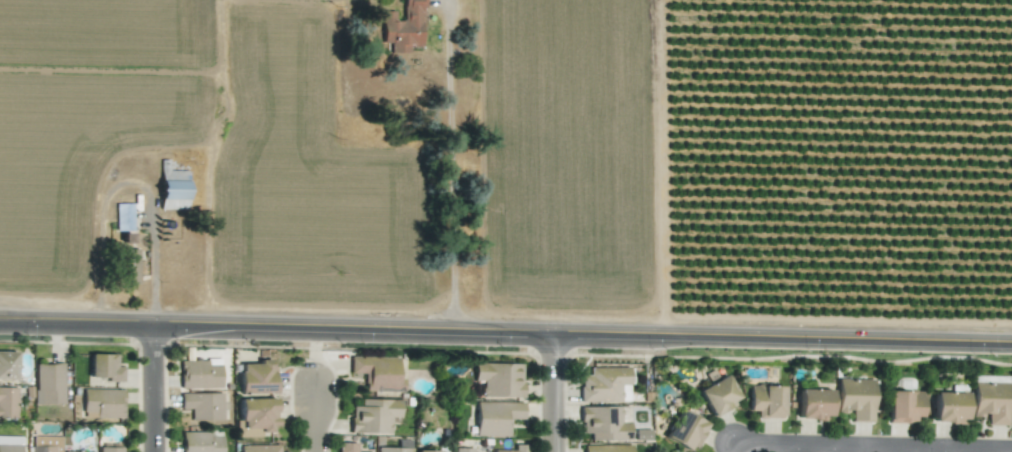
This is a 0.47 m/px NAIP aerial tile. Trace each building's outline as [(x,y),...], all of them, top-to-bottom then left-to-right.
[(382,44),(389,44),(389,53),(409,53),(408,46),(424,46),(422,0),(403,0),(404,21),(395,21),(394,11),(381,11),(382,44)] [(188,171),(168,170),(169,160),(161,160),(160,210),(187,210),(188,171)] [(133,203),(116,204),(116,231),(134,231),(133,203)] [(0,351),(0,380),(15,380),(16,351),(0,351)] [(89,380),(123,380),(123,366),(117,366),(117,354),(89,354),(89,380)] [(364,391),(402,392),(403,378),(397,378),(398,357),(349,356),(349,373),(364,373),(364,391)] [(221,388),(220,359),(179,360),(180,389),(221,388)] [(273,359),(259,359),(259,363),(239,364),(239,394),(274,393),(273,359)] [(35,405),(63,404),(63,363),(34,364),(35,405)] [(522,364),(473,363),(473,381),(481,381),(481,397),(521,398),(522,364)] [(619,402),(620,385),(629,385),(629,367),(589,367),(589,375),(580,375),(580,402),(619,402)] [(696,391),(711,417),(740,400),(725,375),(696,391)] [(836,412),(851,413),(851,421),(872,422),(873,379),(837,378),(836,412)] [(972,415),(987,416),(987,425),(1007,425),(1008,383),(973,382),(972,415)] [(748,411),(756,411),(755,418),(782,418),(783,386),(749,385),(748,411)] [(0,387),(0,419),(16,419),(17,388),(0,387)] [(123,417),(124,390),(83,389),(82,416),(123,417)] [(830,419),(831,390),(798,389),(798,418),(830,419)] [(888,422),(922,421),(922,391),(887,391),(888,422)] [(933,422),(965,423),(966,393),(933,392),(933,422)] [(222,393),(180,393),(180,409),(190,409),(191,421),(222,420),(222,393)] [(236,437),(261,437),(261,432),(277,432),(276,398),(239,399),(239,421),(235,421),(236,437)] [(390,433),(390,417),(399,417),(400,400),(360,399),(360,406),(351,406),(350,433),(390,433)] [(474,436),(507,436),(508,419),(523,420),(523,403),(475,401),(474,436)] [(629,440),(629,422),(620,422),(620,406),(580,407),(581,434),(590,434),(590,441),(629,440)] [(705,423),(679,409),(664,438),(690,451),(705,423)] [(221,431),(181,432),(182,451),(222,451),(221,431)] [(21,437),(0,436),(0,451),(21,451),(21,437)] [(32,436),(32,451),(60,451),(60,437),(32,436)] [(356,451),(356,443),(338,442),(338,451),(365,451),(356,451)]
